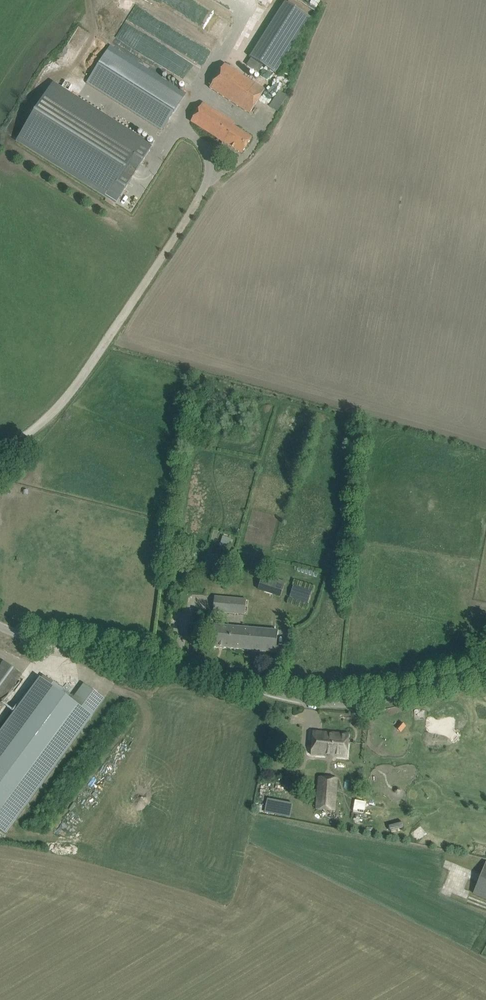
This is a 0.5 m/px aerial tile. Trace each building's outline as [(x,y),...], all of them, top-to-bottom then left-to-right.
[(284,0),(249,56),(276,73),(311,17),(284,0)] [(168,121),(185,94),(110,46),(87,82),(163,130),(168,121)] [(265,90),(225,64),(210,88),(250,114),(265,90)] [(117,202),(152,147),(53,84),(17,140),(117,202)] [(278,111),(287,96),(279,91),(269,106),(278,111)] [(242,154),(247,145),(252,138),(234,126),(235,123),(203,103),(191,122),(242,154)] [(229,545),(231,538),(223,536),(221,542),(229,545)] [(287,581),(268,576),(264,588),(284,594),(287,581)] [(308,603),(312,591),(293,585),(290,597),(308,603)] [(245,614),(246,598),(215,595),(213,611),(245,614)] [(276,652),(277,642),(278,631),(212,625),(210,646),(276,652)] [(22,674),(4,662),(0,667),(0,704),(22,674)] [(5,834),(105,699),(84,684),(71,701),(62,694),(64,690),(44,675),(0,734),(0,830),(5,834)] [(347,758),(349,744),(349,734),(313,731),(311,755),(347,758)] [(335,811),(337,787),(318,786),(316,810),(335,811)] [(485,862),(473,893),(485,899),(485,862)]
